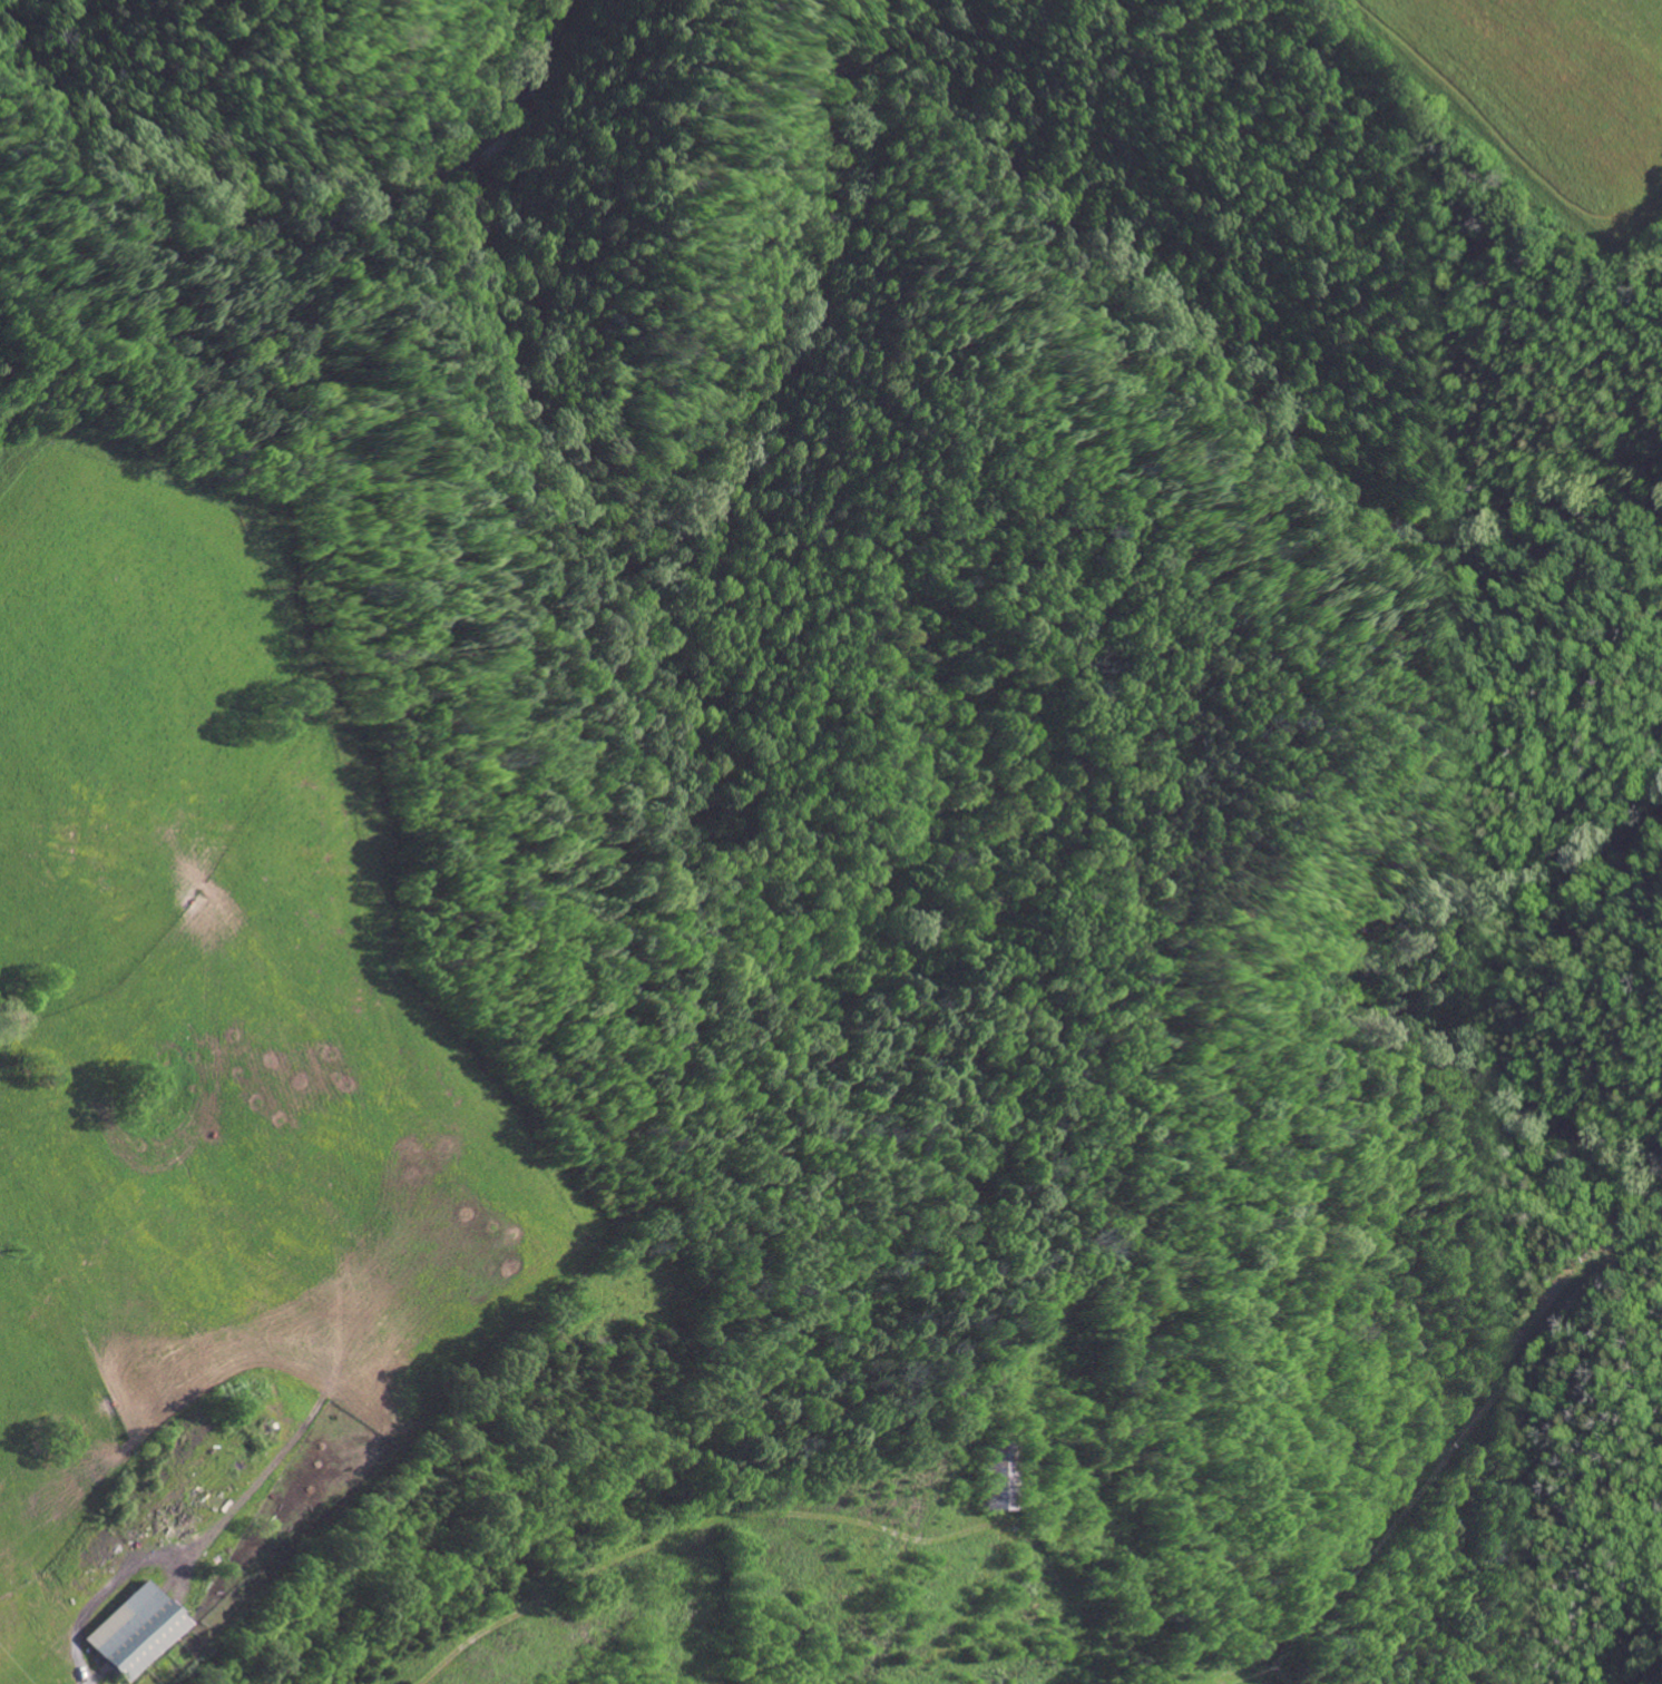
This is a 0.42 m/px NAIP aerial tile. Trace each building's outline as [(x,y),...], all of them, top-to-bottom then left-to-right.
[(140,1580),(78,1639),(121,1683),(183,1625),(140,1580)]
